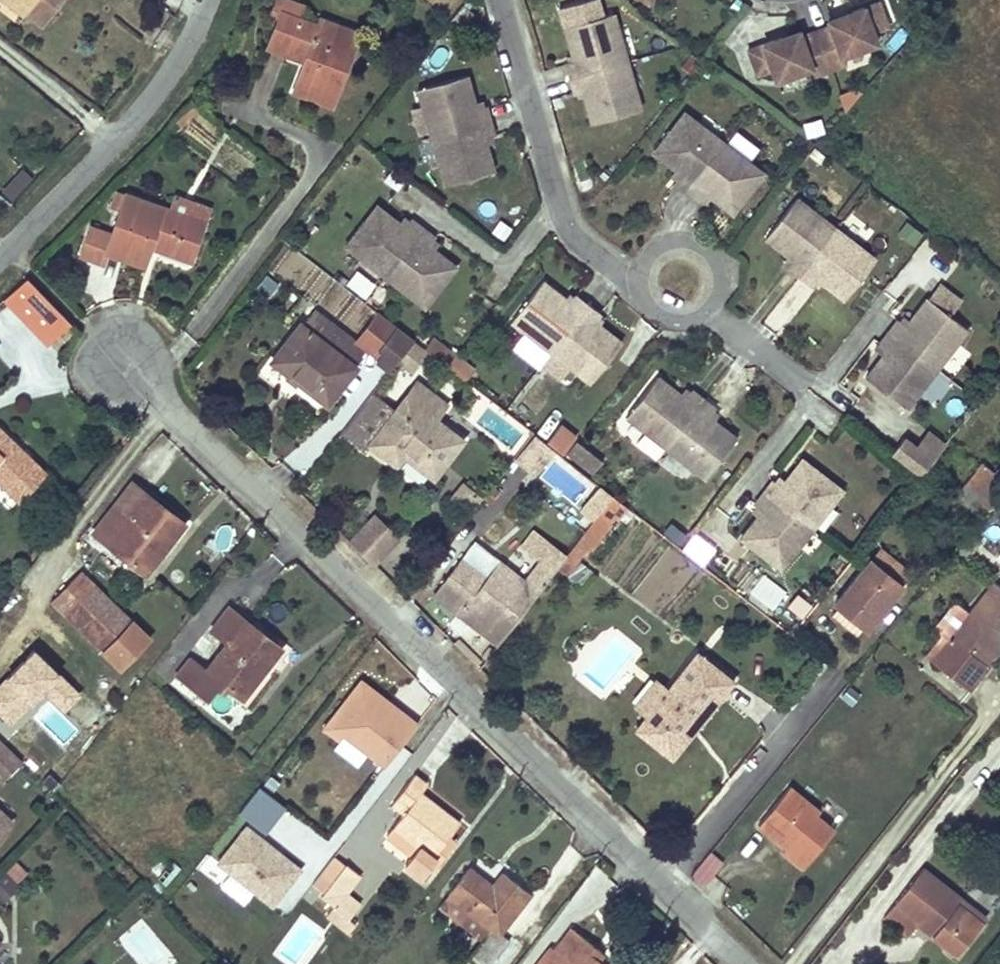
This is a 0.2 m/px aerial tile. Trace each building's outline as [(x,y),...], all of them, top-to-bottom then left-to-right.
[(20,0),(4,0),(24,15),(26,13),(30,7),(20,0)] [(30,7),(26,13),(42,26),(62,0),(20,0),(30,7)] [(359,32),(320,18),(318,25),(316,30),(297,23),(298,18),(303,6),(288,0),(276,0),(271,15),(279,18),(268,47),(285,54),(290,41),(309,48),(305,61),(294,91),(332,105),(359,32)] [(842,56),(877,43),(873,32),(888,26),(879,2),(846,13),(827,21),(829,26),(815,32),(829,70),(845,64),(842,56)] [(627,61),(613,13),(564,27),(572,55),(574,61),(568,63),(564,64),(564,65),(568,78),(627,61)] [(316,30),(318,25),(298,18),(297,23),(316,30)] [(829,70),(815,32),(801,37),(799,31),(781,37),(748,49),(757,75),(772,69),(776,80),(811,68),(814,75),(829,70)] [(305,61),(309,48),(290,41),(285,54),(305,61)] [(640,109),(627,61),(568,78),(572,92),(572,93),(576,91),(582,90),(583,96),(592,124),(640,109)] [(476,108),(474,102),(467,75),(418,89),(431,137),(490,120),(486,106),(486,105),(482,106),(476,108)] [(686,191),(724,142),(684,112),(653,152),(676,170),(681,174),(677,179),(674,182),(686,191)] [(494,171),(486,144),(485,138),(490,137),(494,135),(494,134),(490,120),(431,137),(445,185),(494,171)] [(733,214),(764,173),(724,142),(686,191),(699,200),(701,197),(705,192),(710,196),(733,214)] [(1,190),(13,200),(33,178),(22,168),(1,190)] [(677,179),(681,174),(676,170),(672,175),(677,179)] [(190,259),(203,222),(169,210),(116,192),(111,208),(112,209),(120,211),(115,227),(112,235),(104,233),(90,229),(81,256),(103,263),(107,252),(125,258),(128,251),(146,257),(150,246),(152,238),(160,241),(157,249),(190,259)] [(706,201),(710,196),(705,192),(701,197),(706,201)] [(208,207),(174,196),(169,210),(203,222),(208,207)] [(798,277),(835,228),(796,197),(764,238),(788,256),(792,259),(789,264),(786,268),(798,277)] [(385,276),(422,228),(411,219),(410,219),(408,222),(404,227),(399,223),(376,206),(345,246),(385,276)] [(115,227),(120,211),(112,209),(107,224),(115,227)] [(404,227),(408,222),(403,219),(399,223),(404,227)] [(425,307),(456,267),(433,249),(428,245),(432,240),(435,238),(433,237),(422,228),(385,276),(425,307)] [(844,300),(876,259),(835,228),(798,277),(810,286),(813,283),(817,278),(821,282),(844,300)] [(157,249),(160,241),(152,238),(150,246),(157,249)] [(433,249),(437,244),(432,240),(428,245),(433,249)] [(144,265),(146,257),(128,251),(125,258),(144,265)] [(789,264),(792,259),(788,256),(784,260),(789,264)] [(71,323),(27,277),(5,299),(49,344),(71,323)] [(818,287),(821,282),(817,278),(813,283),(818,287)] [(955,311),(964,297),(939,280),(930,294),(955,311)] [(551,352),(588,304),(577,295),(576,295),(574,298),(570,302),(565,299),(542,281),(512,322),(551,352)] [(570,302),(574,298),(569,294),(565,299),(570,302)] [(937,368),(967,329),(927,298),(909,320),(905,325),(901,321),(897,319),(897,320),(888,331),(937,368)] [(622,342),(599,325),(594,321),(598,316),(600,313),(599,312),(588,304),(551,352),(591,383),(622,342)] [(356,367),(352,364),(364,349),(316,312),(304,327),(300,324),(271,361),(327,404),(356,367)] [(599,325),(603,320),(598,316),(594,321),(599,325)] [(905,325),(909,320),(904,317),(901,321),(905,325)] [(398,360),(414,340),(396,327),(380,347),(398,360)] [(937,368),(888,331),(879,343),(882,345),(887,349),(883,354),(865,377),(906,408),(915,396),(927,381),(937,368)] [(429,352),(437,342),(432,338),(424,349),(428,351),(429,352)] [(412,371),(428,351),(424,349),(414,341),(414,340),(398,360),(412,371)] [(447,366),(455,355),(437,342),(429,352),(447,366)] [(883,354),(887,349),(882,345),(878,350),(883,354)] [(665,447),(703,399),(691,390),(688,393),(685,398),(680,394),(657,376),(625,416),(645,432),(665,447)] [(926,404),(937,389),(927,381),(915,396),(926,404)] [(462,441),(435,419),(446,405),(417,382),(394,412),(371,394),(342,432),(366,450),(370,444),(388,458),(395,448),(403,454),(433,477),(462,441)] [(685,398),(688,393),(683,389),(680,394),(685,398)] [(705,478),(736,438),(714,420),(709,416),(713,412),(715,408),(703,399),(665,447),(705,478)] [(714,420),(717,415),(713,412),(709,416),(714,420)] [(563,452),(577,433),(559,421),(545,440),(563,452)] [(0,430),(0,482),(1,482),(27,455),(0,430)] [(665,447),(645,432),(636,444),(655,459),(665,447)] [(908,437),(895,454),(923,475),(946,445),(929,432),(919,445),(908,437)] [(536,474),(554,450),(535,435),(517,460),(536,474)] [(582,464),(591,452),(576,440),(567,452),(582,464)] [(396,464),(403,454),(395,448),(388,458),(396,464)] [(593,473),(602,461),(591,452),(582,464),(593,473)] [(557,453),(540,472),(570,499),(587,481),(557,453)] [(20,500),(45,472),(27,455),(1,482),(20,500)] [(415,486),(425,477),(408,458),(398,467),(415,486)] [(811,529),(842,489),(802,458),(784,481),(780,486),(775,483),(772,480),(772,481),(763,492),(811,529)] [(967,506),(993,472),(982,463),(955,497),(967,506)] [(780,486),(784,481),(779,478),(775,483),(780,486)] [(157,550),(180,520),(133,483),(94,533),(146,573),(161,553),(157,550)] [(468,511),(479,497),(470,490),(463,485),(453,499),(468,511)] [(483,492),(474,485),(470,490),(479,497),(483,492)] [(593,520),(612,496),(599,486),(581,510),(593,520)] [(781,569),(811,529),(763,492),(754,504),(757,507),(762,511),(758,515),(740,538),(781,569)] [(587,550),(614,514),(618,517),(627,506),(622,502),(613,496),(605,507),(577,542),(587,550)] [(758,515),(762,511),(757,507),(753,512),(758,515)] [(374,514),(350,539),(375,564),(400,539),(374,514)] [(161,553),(184,523),(180,520),(157,550),(161,553)] [(695,531),(681,549),(701,565),(716,548),(695,531)] [(567,576),(587,550),(577,542),(557,568),(567,576)] [(910,573),(880,548),(870,560),(901,584),(910,573)] [(485,635),(525,583),(526,582),(499,560),(485,578),(459,558),(436,588),(463,608),(469,600),(482,610),(471,624),(471,625),(485,635)] [(867,629),(901,585),(901,584),(870,560),(835,603),(839,606),(864,627),(867,629)] [(83,573),(51,604),(115,669),(147,638),(83,573)] [(999,641),(999,586),(993,581),(968,612),(930,661),(968,690),(971,690),(989,666),(987,665),(983,662),(999,642),(999,641)] [(463,608),(436,588),(432,594),(471,625),(471,624),(482,610),(469,600),(463,608)] [(930,661),(968,612),(955,602),(933,629),(941,635),(925,656),(930,661)] [(864,627),(839,606),(831,615),(857,636),(864,627)] [(253,674),(277,644),(229,608),(212,629),(228,642),(207,669),(191,657),(176,677),(206,700),(221,681),(242,697),(257,678),(253,674)] [(999,649),(999,643),(999,642),(983,662),(987,665),(999,649)] [(257,678),(281,647),(277,644),(253,674),(257,678)] [(697,725),(732,681),(698,653),(668,690),(647,715),(637,729),(651,741),(654,737),(671,750),(693,722),(697,725)] [(418,720),(362,678),(327,724),(342,735),(383,766),(418,720)] [(647,715),(668,690),(656,681),(636,706),(647,715)] [(671,757),(697,725),(693,722),(671,750),(654,737),(651,741),(671,757)] [(342,735),(327,724),(323,730),(338,741),(342,735)] [(3,780),(22,761),(14,754),(4,744),(0,740),(0,777),(3,780)] [(459,823),(421,793),(426,785),(414,775),(392,803),(404,812),(394,826),(419,845),(411,856),(404,864),(422,877),(431,866),(436,859),(433,857),(447,839),(459,823)] [(835,830),(817,815),(820,811),(789,786),(758,825),(786,847),(794,854),(791,858),(803,868),(835,830)] [(259,788),(241,812),(268,831),(286,807),(259,788)] [(12,821),(0,810),(0,833),(12,821)] [(838,826),(820,811),(817,815),(835,830),(838,826)] [(246,825),(218,860),(273,903),(301,868),(246,825)] [(411,856),(419,845),(394,826),(386,836),(411,856)] [(434,868),(453,844),(447,839),(433,857),(436,859),(431,866),(434,868)] [(794,854),(786,847),(782,851),(791,858),(794,854)] [(692,874),(706,884),(723,860),(709,850),(692,874)] [(162,855),(148,873),(166,886),(179,869),(162,855)] [(344,894),(359,875),(346,864),(345,865),(334,856),(312,884),(323,893),(321,896),(334,906),(344,894)] [(531,893),(504,873),(492,888),(484,881),(485,880),(469,868),(448,894),(450,895),(492,928),(483,940),(469,958),(476,963),(501,963),(516,944),(500,932),(531,893)] [(982,923),(957,904),(961,899),(922,868),(883,917),(907,936),(917,923),(922,917),(936,929),(931,935),(957,955),(982,923)] [(16,882),(5,872),(0,877),(0,899),(16,882)] [(350,918),(360,906),(344,894),(334,906),(341,911),(350,918)] [(492,928),(450,895),(441,906),(483,940),(492,928)] [(986,918),(961,899),(957,904),(982,923),(986,918)] [(350,932),(357,923),(350,918),(341,911),(334,920),(350,932)] [(936,929),(922,917),(917,923),(931,935),(936,929)] [(600,959),(580,944),(585,937),(572,928),(555,950),(567,959),(563,963),(606,963),(600,959)] [(605,953),(585,937),(580,944),(600,959),(605,953)] [(567,959),(555,950),(551,946),(537,963),(563,963),(567,959)]
